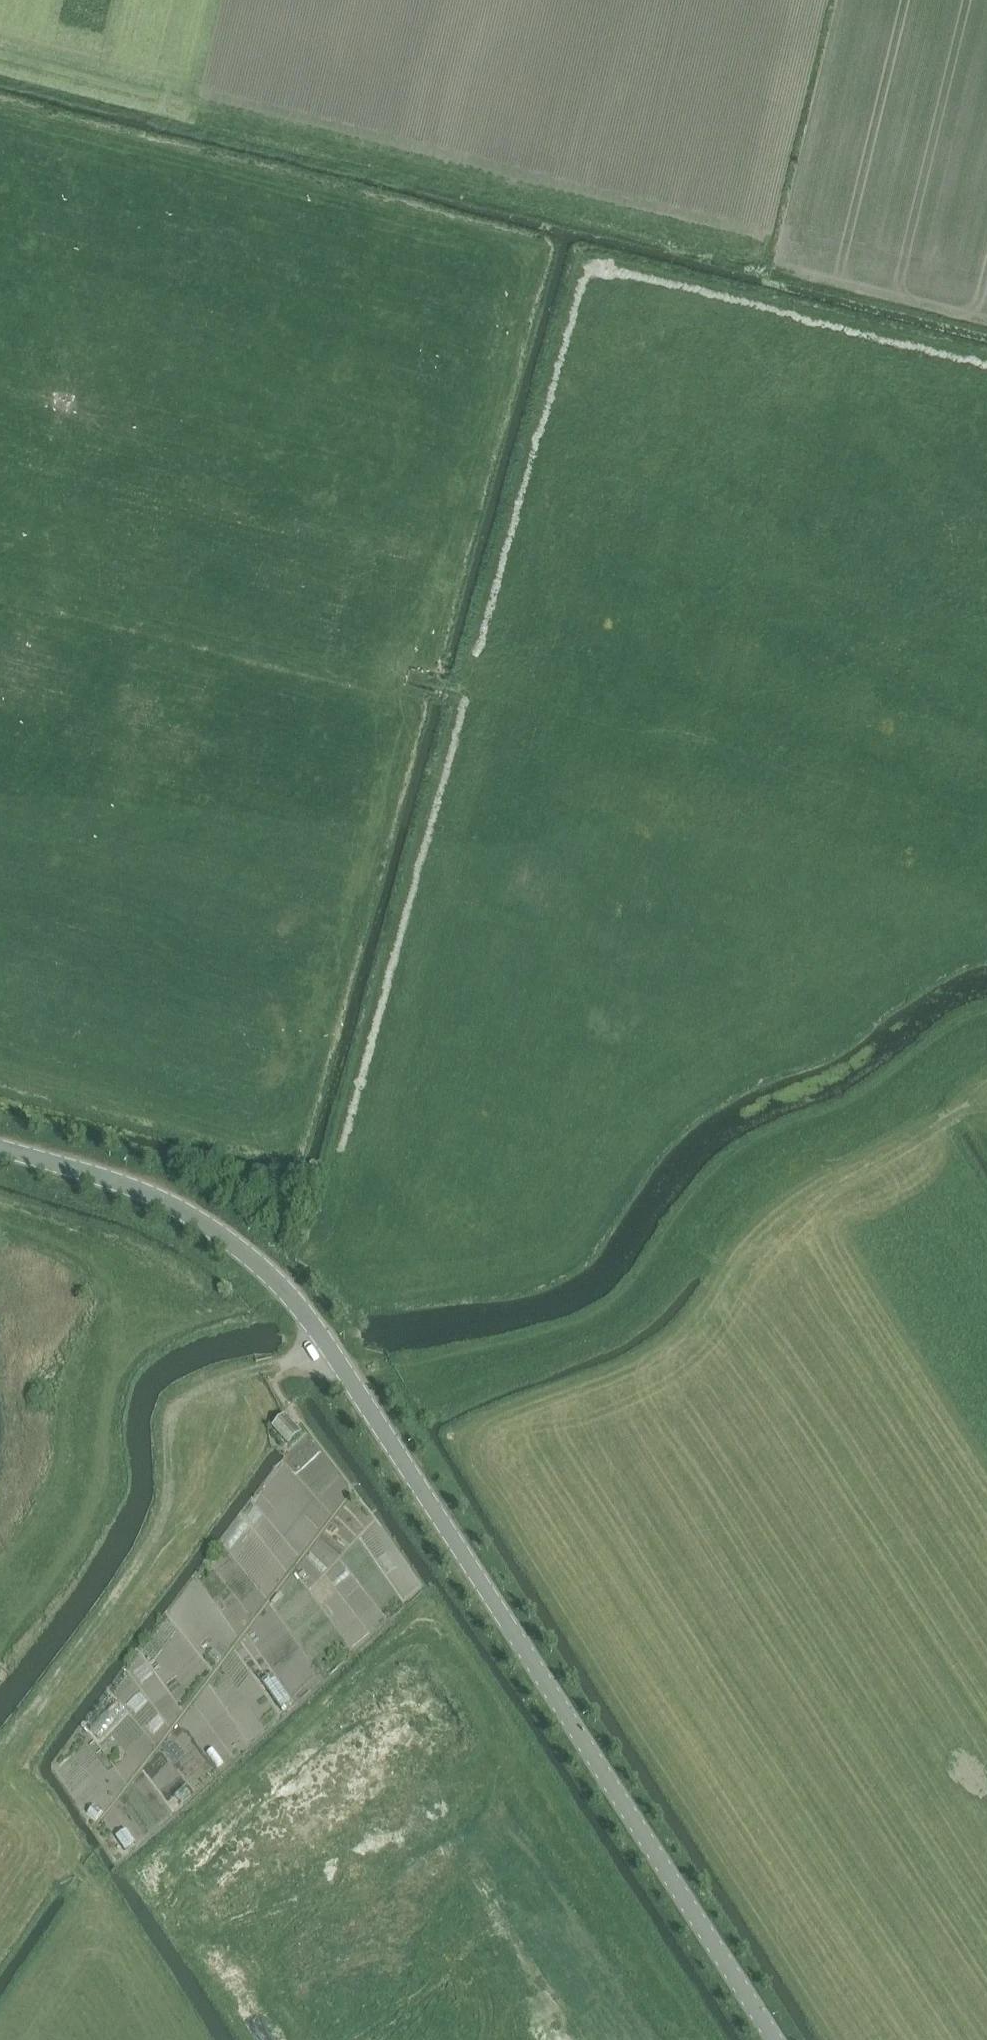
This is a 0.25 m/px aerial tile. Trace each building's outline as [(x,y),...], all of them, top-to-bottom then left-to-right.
[(285,1414),(271,1426),(288,1444),(302,1432),(285,1414)] [(280,1662),(268,1669),(284,1699),(297,1692),(280,1662)] [(119,1822),(122,1820),(129,1834),(152,1822),(136,1790),(109,1803),(119,1822)]
